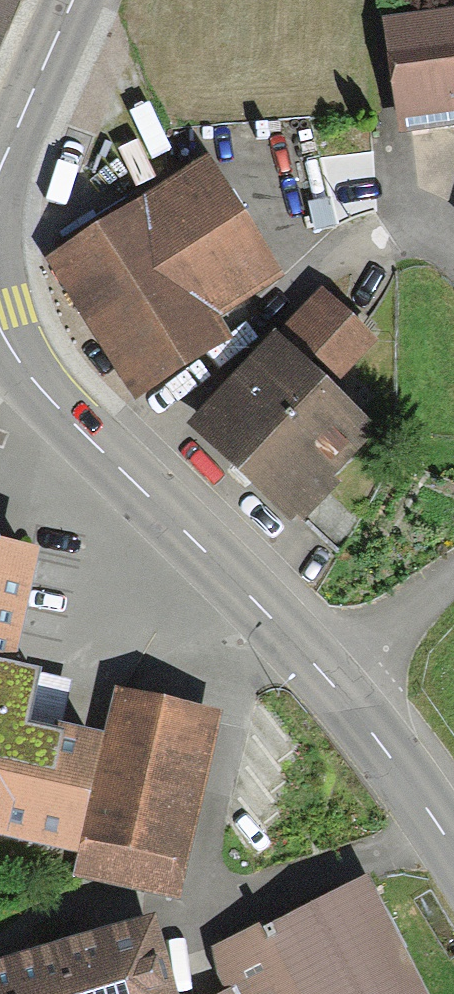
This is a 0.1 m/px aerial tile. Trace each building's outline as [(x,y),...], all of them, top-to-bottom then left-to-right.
[(453,133),(453,14),(386,22),(400,139),(453,133)] [(235,350),(218,324),(283,284),(213,168),(47,268),(134,411),(235,350)] [(382,349),(323,293),(188,434),(291,532),(376,445),(331,401),(382,349)] [(73,854),(97,746),(48,735),(59,684),(9,673),(33,564),(0,556),(0,837),(73,854)] [(226,725),(120,699),(79,866),(184,892),(226,725)] [(361,890),(214,960),(231,993),(414,993),(361,890)] [(145,926),(0,969),(0,993),(166,993),(145,926)]
